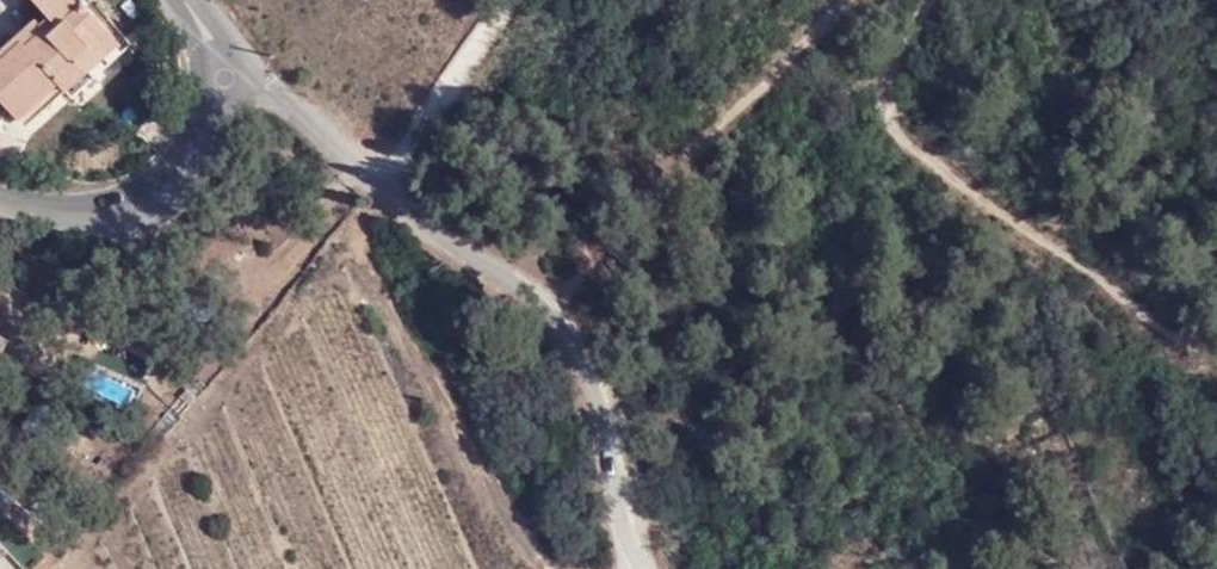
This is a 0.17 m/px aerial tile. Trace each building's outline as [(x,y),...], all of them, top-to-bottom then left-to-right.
[(60,86),(65,92),(120,43),(82,0),(36,0),(52,18),(56,23),(29,48),(24,41),(5,60),(0,56),(0,99),(11,111),(51,75),(60,86)] [(52,18),(44,25),(38,20),(0,54),(0,56),(5,60),(24,41),(29,48),(56,23),(52,18)] [(19,120),(60,86),(51,75),(11,111),(19,120)] [(0,121),(0,157),(2,158),(16,128),(0,121)] [(8,341),(0,338),(0,357),(8,341)] [(6,390),(14,373),(0,365),(0,388),(6,390)] [(188,405),(195,396),(188,389),(180,397),(188,405)]
